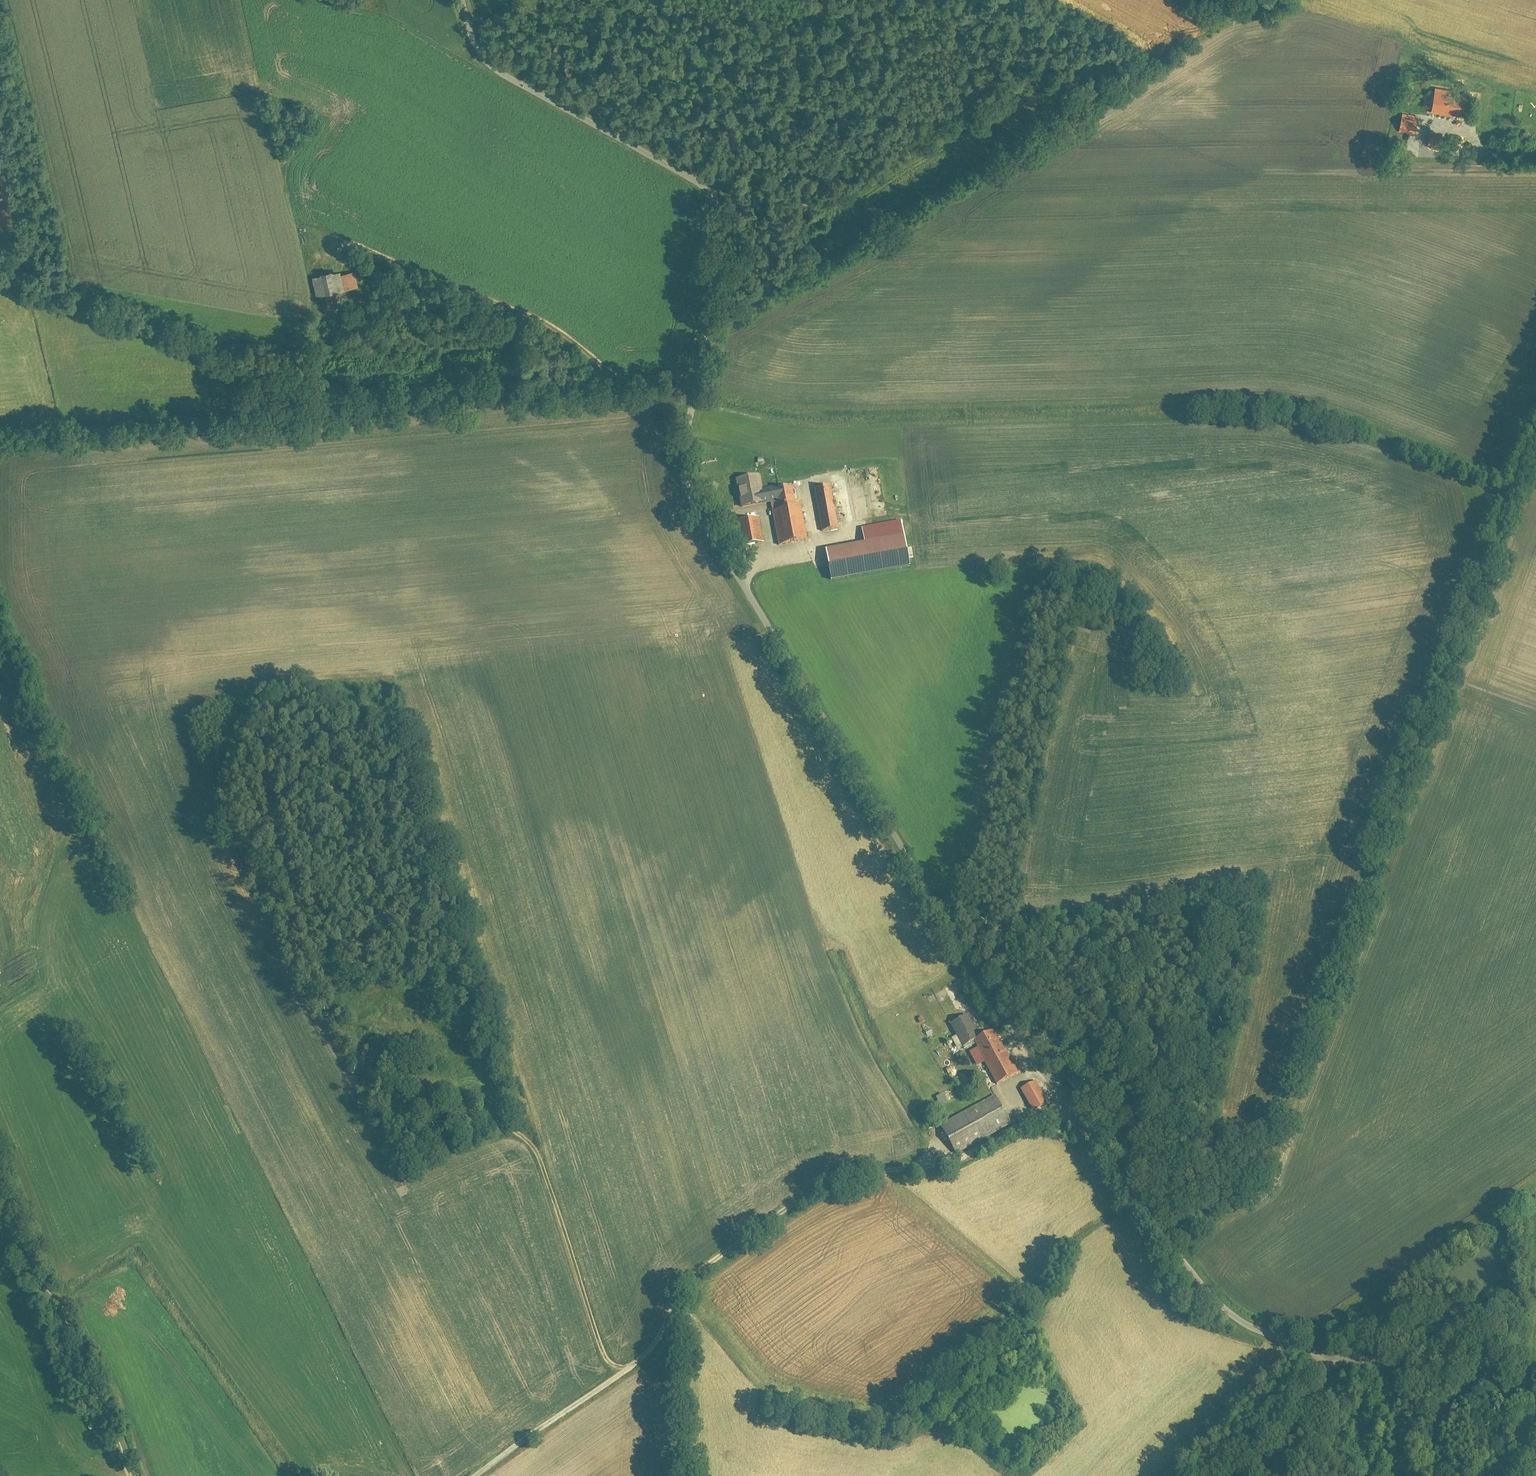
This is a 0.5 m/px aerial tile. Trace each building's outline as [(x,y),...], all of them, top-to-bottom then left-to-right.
[(1434,91),(1431,115),(1464,119),(1467,95),(1434,91)] [(1399,114),(1398,132),(1421,134),(1422,116),(1399,114)] [(361,297),(357,273),(341,275),(340,272),(313,276),(316,296),(338,293),(339,301),(361,297)] [(733,476),(738,510),(763,506),(763,502),(778,500),(779,506),(774,507),(780,543),(806,539),(800,503),(795,504),(792,485),(776,487),(776,489),(761,491),(759,472),(733,476)] [(814,488),(823,531),(845,527),(836,484),(814,488)] [(737,523),(739,548),(763,546),(761,521),(737,523)] [(826,552),(832,581),(911,567),(906,538),(826,552)] [(966,1016),(950,1025),(964,1049),(980,1040),(966,1016)] [(999,1085),(1019,1074),(995,1034),(976,1045),(999,1085)] [(1035,1079),(1019,1088),(1035,1115),(1051,1106),(1035,1079)] [(995,1097),(940,1125),(955,1154),(1010,1126),(995,1097)]
